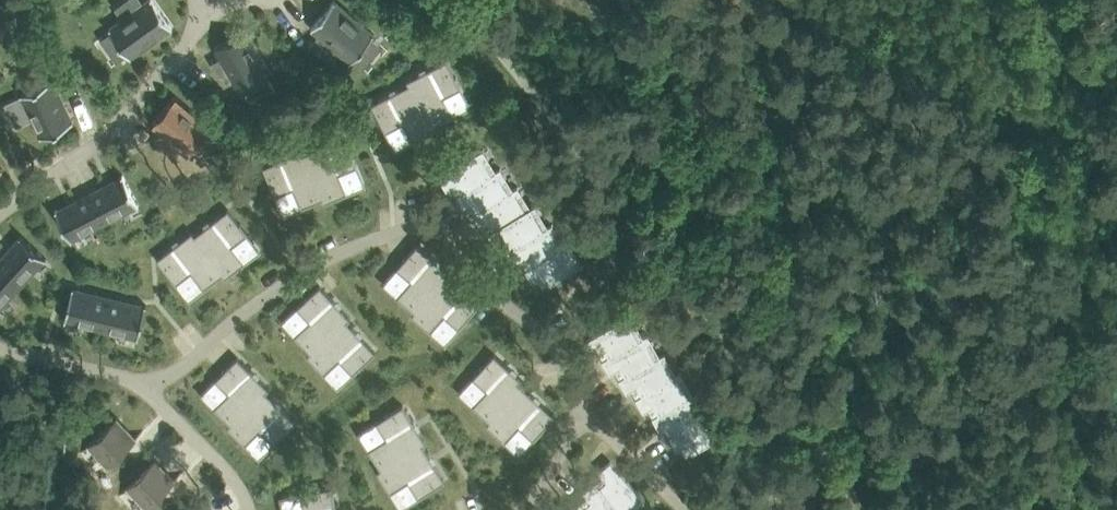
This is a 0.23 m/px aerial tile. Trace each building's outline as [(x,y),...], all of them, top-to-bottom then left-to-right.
[(110,27),(130,56),(172,25),(154,0),(147,0),(139,6),(134,0),(127,0),(117,7),(124,17),(110,27)] [(334,1),(313,27),(325,36),(316,46),(330,58),(338,48),(351,59),(373,33),(334,1)] [(246,33),(218,49),(225,62),(216,67),(224,82),(234,77),(240,88),(268,72),(246,33)] [(407,79),(409,83),(412,82),(434,125),(454,115),(445,96),(461,87),(447,59),(407,79)] [(54,77),(21,93),(40,135),(74,120),(54,77)] [(409,83),(372,103),(386,131),(403,122),(412,140),(436,128),(434,125),(412,82),(409,83)] [(207,128),(176,101),(157,123),(169,133),(162,141),(173,151),(180,142),(188,149),(207,128)] [(307,152),(304,153),(323,198),(324,202),(348,192),(339,172),(357,164),(345,136),(307,152)] [(305,148),(263,166),(275,195),(293,188),(301,207),(323,198),(304,153),(307,152),(305,148)] [(457,194),(497,170),(497,169),(492,172),(479,151),(439,175),(446,186),(460,178),(466,188),(457,194)] [(474,212),(474,213),(514,188),(510,191),(497,170),(457,194),(463,205),(477,196),(484,206),(474,212)] [(123,173),(89,191),(106,222),(139,205),(123,173)] [(491,231),(492,231),(531,207),(527,209),(514,188),(474,213),(481,223),(495,215),(501,225),(491,231)] [(106,222),(89,191),(55,208),(72,240),(106,222)] [(509,249),(509,250),(549,226),(548,225),(544,228),(531,207),(492,231),(498,242),(512,233),(518,244),(509,249)] [(195,234),(193,236),(223,274),(225,277),(246,261),(233,244),(248,233),(229,208),(195,234)] [(526,268),(566,244),(561,246),(549,226),(509,250),(515,260),(529,252),(536,262),(526,268)] [(193,231),(157,258),(177,283),(192,272),(205,288),(223,274),(193,236),(195,234),(193,231)] [(0,256),(0,266),(21,285),(46,258),(20,234),(0,256)] [(452,272),(418,243),(398,266),(412,279),(397,295),(415,310),(447,273),(449,275),(452,272)] [(566,244),(526,268),(533,279),(547,271),(554,282),(579,266),(566,244)] [(0,266),(0,309),(21,285),(0,266)] [(449,275),(447,273),(415,310),(412,314),(431,330),(445,314),(460,327),(481,303),(449,275)] [(321,284),(297,306),(310,320),(294,335),(310,352),(346,318),(347,320),(351,316),(321,284)] [(110,294),(73,285),(65,321),(102,329),(110,294)] [(147,303),(110,294),(102,329),(139,338),(147,303)] [(603,358),(603,359),(644,336),(644,335),(639,338),(627,316),(586,339),(593,350),(607,342),(613,353),(603,358)] [(346,318),(310,352),(307,355),(325,374),(340,359),(354,373),(377,351),(347,320),(346,318)] [(620,377),(620,378),(661,355),(660,354),(656,357),(644,336),(603,359),(609,369),(624,361),(630,372),(620,377)] [(528,383),(495,353),(474,376),(487,389),(472,405),(490,420),(522,384),(524,387),(528,383)] [(636,397),(637,397),(677,374),(673,376),(661,355),(620,378),(626,389),(640,381),(646,391),(636,397)] [(238,356),(216,378),(230,392),(214,407),(231,423),(265,389),(266,391),(270,388),(238,356)] [(653,416),(694,393),(689,395),(677,374),(637,397),(643,408),(657,400),(663,410),(653,416)] [(490,420),(486,424),(506,441),(520,426),(534,439),(556,415),(524,387),(522,384),(490,420)] [(231,423),(227,427),(245,444),(260,429),(274,443),(296,421),(266,391),(265,389),(231,423)] [(670,435),(711,413),(710,412),(706,415),(694,393),(653,416),(659,427),(674,419),(679,430),(670,435)] [(387,437),(369,448),(381,468),(422,442),(423,444),(427,442),(403,404),(376,421),(387,437)] [(711,413),(670,435),(676,446),(690,438),(697,450),(723,435),(711,413)] [(91,445),(108,464),(145,429),(144,428),(135,436),(118,418),(80,452),(82,454),(91,445)] [(381,468),(377,470),(390,492),(409,480),(419,497),(446,480),(423,444),(422,442),(381,468)] [(161,492),(184,470),(183,469),(174,478),(156,459),(119,494),(120,495),(129,487),(151,509),(164,496),(161,492)] [(595,481),(621,509),(625,509),(642,495),(611,460),(601,469),(612,481),(603,489),(596,480),(595,481)] [(580,501),(588,509),(621,509),(595,481),(586,489),(597,501),(588,509),(580,501)] [(300,492),(304,509),(338,509),(332,485),(300,492)] [(580,501),(570,509),(571,509),(588,509),(580,501)]
